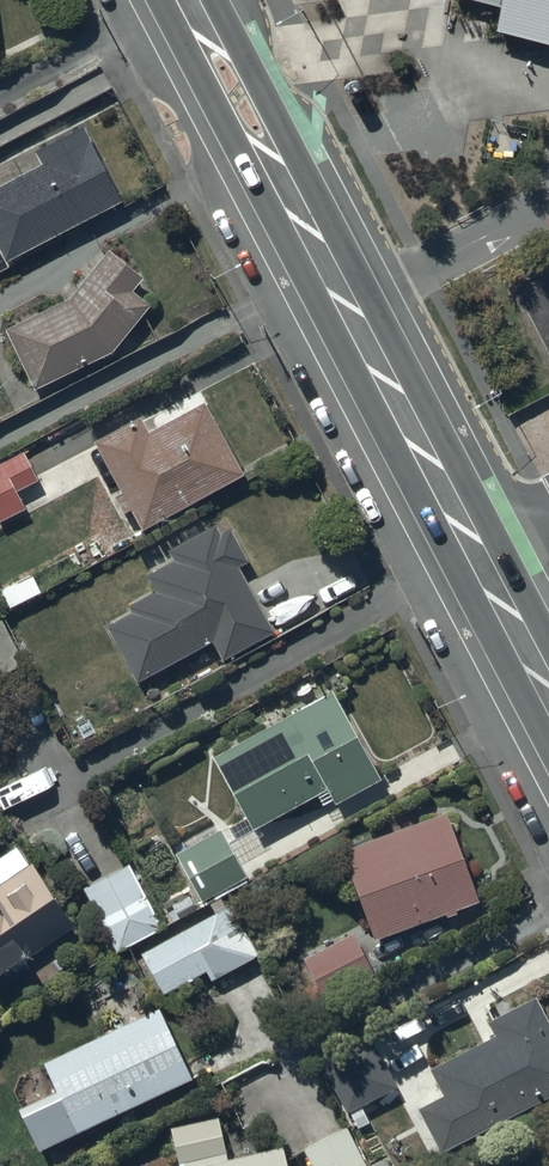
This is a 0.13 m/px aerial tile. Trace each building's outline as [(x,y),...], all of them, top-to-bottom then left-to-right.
[(499,10),(495,34),(548,48),(548,0),(465,0),(499,10)] [(0,189),(0,250),(7,264),(122,203),(84,130),(37,155),(43,166),(0,189)] [(143,280),(110,253),(71,300),(6,332),(36,392),(111,355),(150,307),(132,293),(143,280)] [(245,477),(205,404),(151,433),(144,420),(96,446),(122,494),(115,498),(125,516),(133,512),(144,532),(245,477)] [(24,452),(0,464),(0,523),(26,509),(17,492),(39,481),(24,452)] [(136,614),(108,628),(138,683),(214,643),(224,661),(276,633),(240,567),(249,562),(233,531),(223,536),(218,526),(170,552),(175,562),(148,577),(157,593),(132,607),(136,614)] [(379,781),(332,694),(214,757),(254,832),(319,797),(324,806),(333,801),(335,805),(379,781)] [(478,902),(445,814),(341,854),(374,942),(445,915),(447,919),(457,915),(455,911),(478,902)] [(220,833),(176,859),(203,903),(247,877),(220,833)] [(84,887),(103,923),(90,930),(106,960),(166,927),(130,862),(84,887)] [(0,884),(0,978),(74,927),(31,863),(0,884)] [(261,956),(233,906),(143,956),(165,996),(207,973),(212,983),(261,956)] [(372,974),(353,934),(303,958),(322,998),(372,974)] [(534,999),(486,1023),(494,1038),(428,1071),(441,1097),(416,1110),(439,1154),(548,1098),(548,1028),(534,999)] [(193,1080),(160,1010),(44,1064),(58,1093),(21,1110),(40,1151),(193,1080)] [(367,1032),(317,1057),(346,1115),(350,1114),(357,1129),(369,1123),(361,1108),(396,1090),(367,1032)] [(221,1116),(172,1128),(181,1165),(288,1165),(283,1147),(231,1159),(221,1116)] [(347,1126),(303,1148),(312,1165),(367,1165),(347,1126)]
